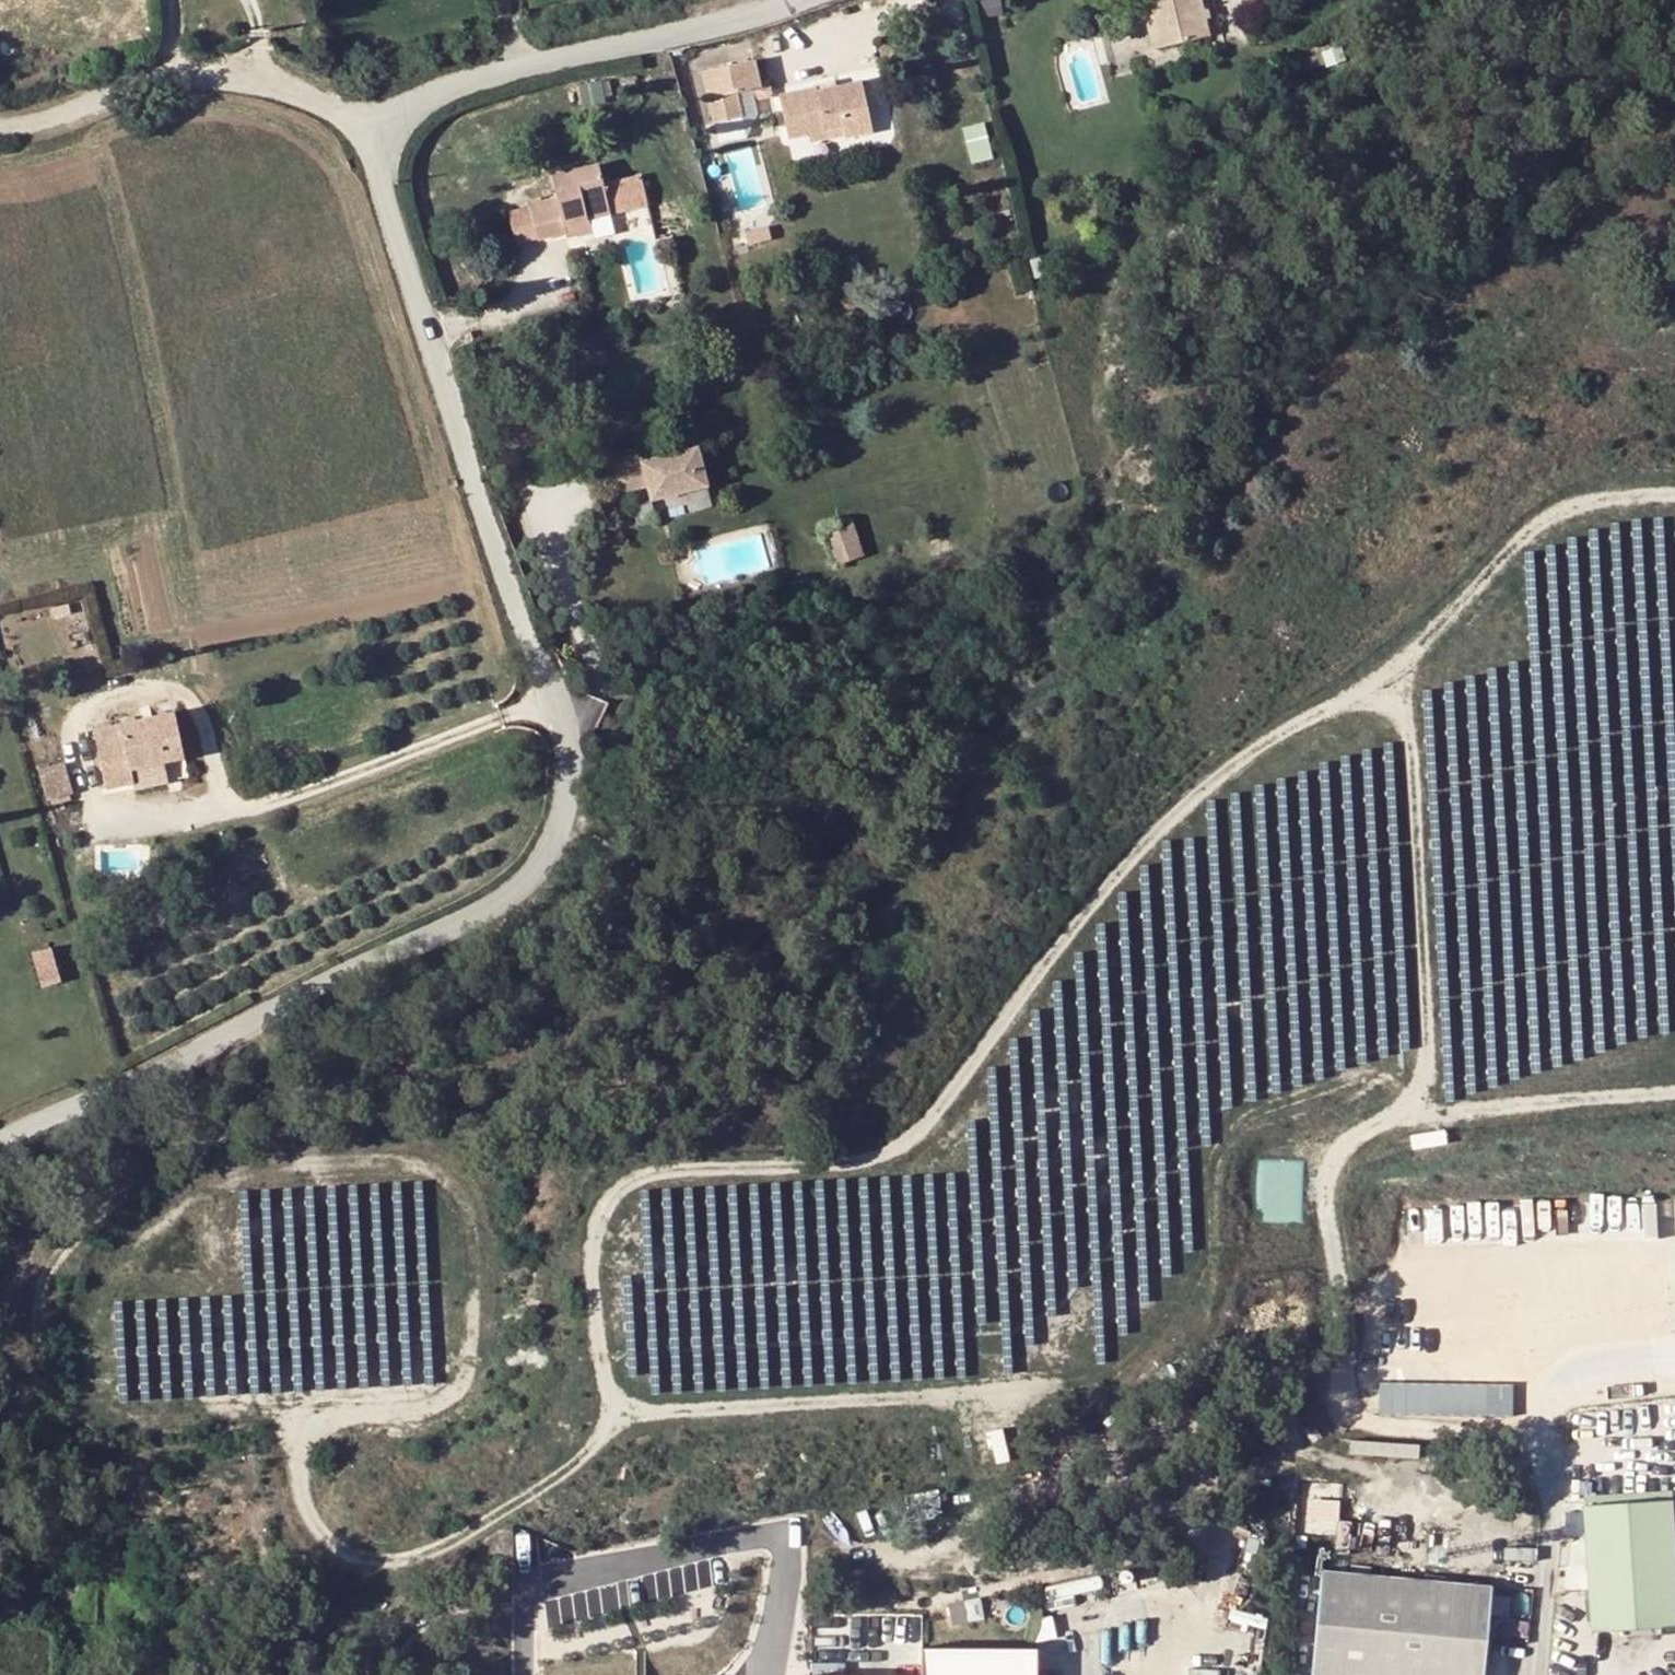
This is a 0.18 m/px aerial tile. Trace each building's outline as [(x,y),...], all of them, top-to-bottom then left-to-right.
[(1151,13),(1160,47),(1210,33),(1202,0),(1148,0),(1151,13)] [(1141,15),(1152,50),(1160,47),(1151,13),(1141,15)] [(837,86),(835,79),(818,83),(820,91),(837,86)] [(790,140),(810,135),(841,127),(843,135),(844,137),(872,131),(862,80),(837,86),(820,91),(818,83),(779,92),(790,140)] [(709,100),(722,155),(750,149),(743,120),(767,114),(761,88),(709,100)] [(841,127),(810,135),(812,142),(843,135),(841,127)] [(973,143),(975,158),(991,157),(989,127),(969,129),(970,144),(973,143)] [(529,212),(536,240),(564,233),(563,226),(589,220),(609,215),(603,191),(641,182),(634,154),(549,175),(555,196),(529,203),(529,212)] [(603,191),(609,215),(647,205),(641,182),(603,191)] [(514,216),(522,244),(536,240),(529,212),(514,216)] [(563,226),(564,233),(566,239),(592,232),(589,220),(563,226)] [(607,463),(615,497),(645,489),(648,503),(707,488),(697,447),(637,461),(636,456),(607,463)] [(823,533),(832,564),(860,556),(851,526),(823,533)] [(87,739),(103,797),(128,791),(123,774),(181,762),(169,716),(87,739)] [(43,809),(65,803),(57,776),(35,783),(43,809)] [(29,956),(40,989),(60,982),(50,949),(29,956)] [(1409,1135),(1412,1150),(1447,1144),(1446,1128),(1409,1135)] [(1260,1158),(1259,1220),(1306,1220),(1306,1159),(1260,1158)] [(1381,1411),(1488,1413),(1488,1381),(1382,1379),(1381,1411)] [(1587,1499),(1595,1624),(1674,1619),(1674,1500),(1674,1493),(1587,1499)] [(1318,1499),(1318,1526),(1338,1526),(1339,1499),(1318,1499)] [(1492,1590),(1390,1579),(1325,1573),(1315,1674),(1483,1674),(1492,1590)] [(1035,1648),(921,1649),(921,1674),(1035,1674),(1035,1648)]
